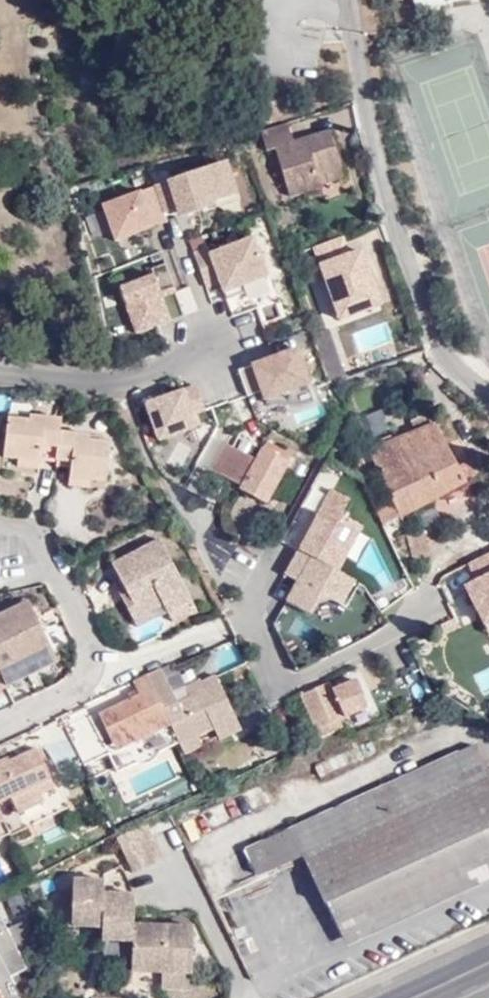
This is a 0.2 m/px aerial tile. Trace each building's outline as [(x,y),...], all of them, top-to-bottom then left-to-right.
[(415,9),(477,0),(414,0),(415,9)] [(293,127),(264,135),(270,157),(278,155),(294,204),(350,182),(333,135),(296,144),(293,127)] [(221,165),(94,208),(105,245),(237,202),(221,165)] [(265,280),(251,239),(194,259),(204,288),(214,285),(219,297),(265,280)] [(350,242),(316,254),(343,329),(389,314),(367,256),(357,260),(350,242)] [(151,276),(114,289),(132,335),(168,322),(151,276)] [(246,347),(266,342),(260,321),(280,315),(277,303),(237,315),(246,347)] [(293,351),(237,369),(246,395),(255,392),(259,398),(268,405),(308,392),(293,351)] [(194,386),(135,407),(148,446),(193,431),(187,417),(203,411),(194,386)] [(104,480),(109,438),(88,437),(89,430),(57,426),(58,415),(26,411),(25,416),(7,414),(2,454),(22,456),(40,458),(42,443),(54,445),(54,454),(71,456),(68,476),(90,479),(104,480)] [(435,423),(367,448),(389,497),(372,507),(380,525),(476,473),(469,458),(456,463),(435,423)] [(294,454),(281,446),(278,453),(262,444),(257,456),(228,441),(213,467),(243,482),(241,487),(267,500),(281,468),(286,469),(294,454)] [(21,465),(39,466),(40,458),(22,456),(21,465)] [(90,479),(68,476),(68,483),(89,486),(90,479)] [(295,584),(282,604),(307,618),(315,601),(343,610),(355,586),(335,576),(359,528),(339,518),(349,499),(330,488),(282,576),(295,584)] [(165,604),(189,593),(160,533),(113,557),(128,587),(120,590),(129,610),(162,596),(165,604)] [(488,637),(488,553),(452,571),(488,637)] [(195,602),(189,593),(165,604),(170,613),(195,602)] [(54,647),(27,596),(0,609),(0,669),(2,673),(54,647)] [(135,621),(165,604),(162,596),(129,610),(135,621)] [(332,623),(337,612),(316,603),(311,615),(332,623)] [(59,657),(54,647),(2,673),(6,681),(59,657)] [(217,728),(222,738),(250,727),(222,669),(203,679),(207,688),(181,700),(177,689),(162,660),(145,668),(148,674),(173,722),(177,730),(184,744),(217,728)] [(455,667),(442,681),(465,698),(477,686),(455,667)] [(488,687),(488,667),(477,673),(485,689),(488,687)] [(417,669),(401,677),(413,701),(429,693),(417,669)] [(122,747),(147,734),(173,722),(148,674),(139,679),(144,690),(103,709),(122,747)] [(207,688),(203,679),(202,676),(177,689),(181,700),(207,688)] [(299,695),(318,735),(342,724),(339,718),(342,717),(327,682),(299,695)] [(151,743),(177,730),(173,722),(147,734),(151,743)] [(184,744),(189,755),(222,738),(217,728),(184,744)] [(0,758),(0,803),(5,814),(58,789),(39,744),(10,757),(9,754),(0,758)] [(302,854),(339,933),(488,866),(488,781),(472,744),(292,828),(302,854)] [(11,826),(5,814),(0,803),(0,831),(11,826)] [(163,851),(147,817),(133,823),(148,858),(163,851)] [(148,858),(133,823),(118,831),(130,856),(134,863),(148,858)] [(256,876),(302,854),(292,828),(245,848),(256,876)] [(70,916),(102,919),(105,887),(106,874),(75,872),(70,916)] [(102,919),(100,931),(132,933),(134,917),(135,903),(135,889),(133,889),(105,887),(102,919)] [(134,917),(132,933),(131,962),(160,964),(164,918),(134,917)] [(164,918),(160,964),(190,966),(194,920),(164,918)] [(0,994),(16,988),(10,977),(27,969),(20,954),(8,929),(5,920),(0,922),(0,997),(2,997),(0,994)] [(37,946),(26,921),(8,929),(20,954),(37,946)] [(16,988),(0,994),(2,997),(20,997),(16,988)]
